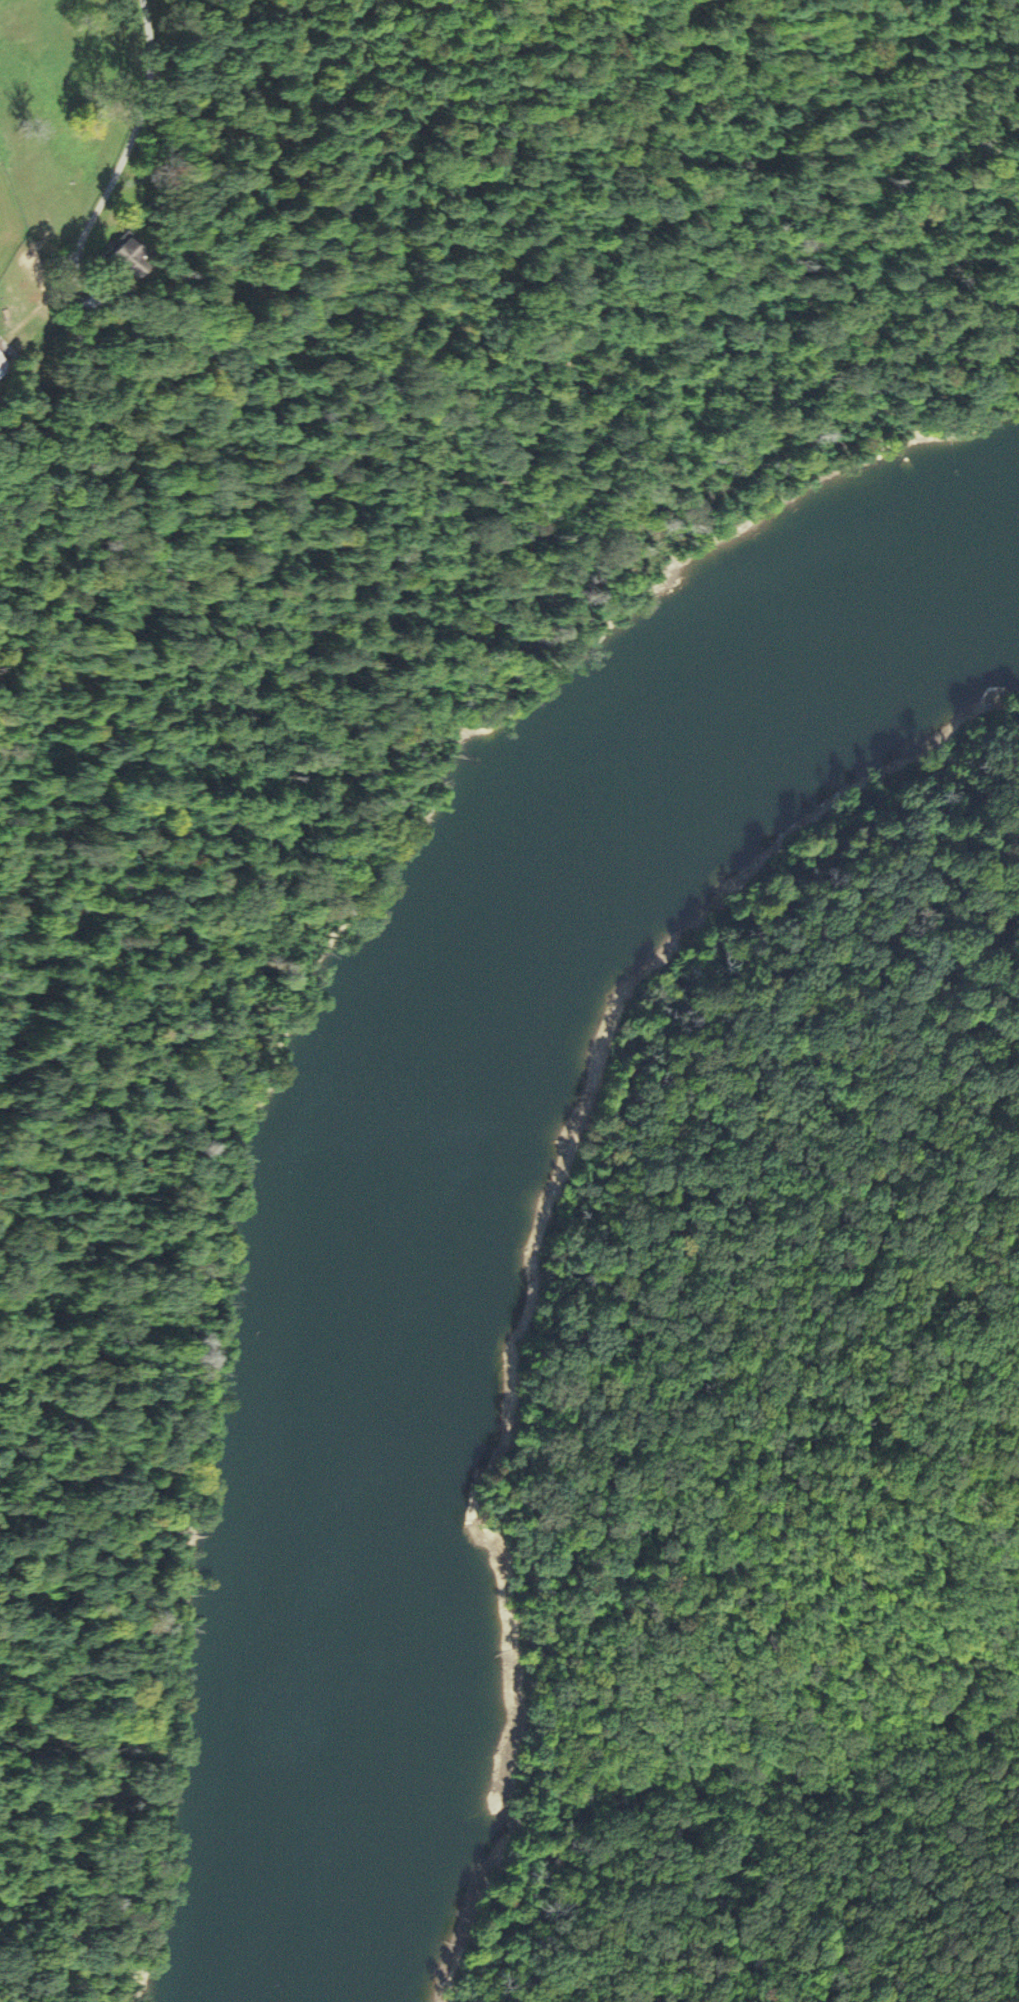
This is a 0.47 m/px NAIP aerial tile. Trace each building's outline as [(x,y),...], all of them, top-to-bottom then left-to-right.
[(916,471),(906,456),(898,462),(908,476),(916,471)]
